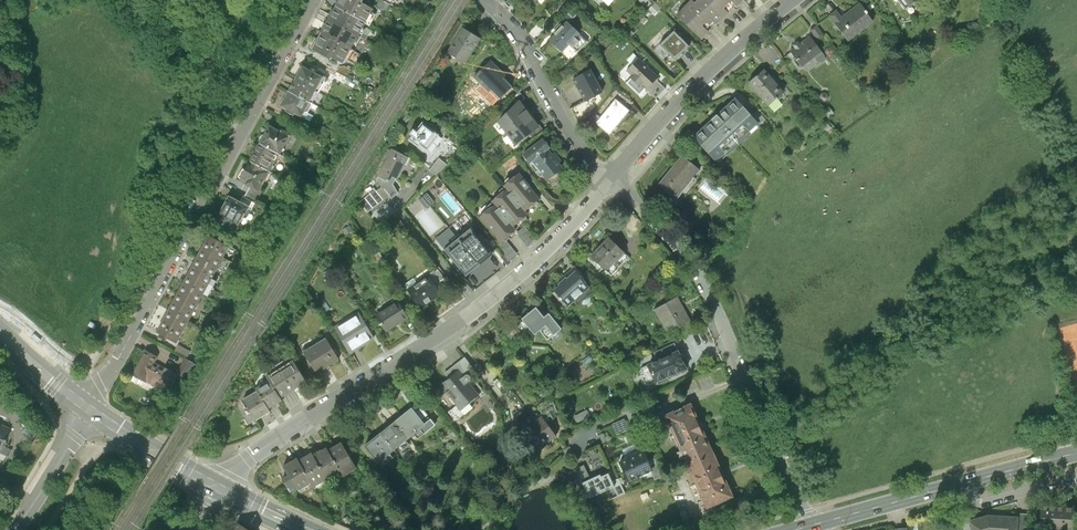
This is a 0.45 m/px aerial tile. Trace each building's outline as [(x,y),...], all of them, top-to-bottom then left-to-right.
[(363,0),(339,0),(335,7),(365,23),(369,26),(375,15),(371,13),(373,10),(372,7),(369,5),(368,5),(362,2),(363,0)] [(376,6),(387,11),(391,5),(398,8),(401,1),(400,0),(385,0),(385,1),(382,0),(379,0),(376,6)] [(699,0),(695,4),(692,1),(678,14),(701,39),(736,5),(737,6),(742,0),(699,0)] [(904,8),(915,0),(898,0),(904,8)] [(873,21),(860,3),(842,17),(837,11),(830,16),(848,40),(873,21)] [(335,7),(328,20),(360,37),(365,29),(362,28),(365,23),(335,7)] [(328,20),(321,33),(351,49),(353,44),(356,45),(360,37),(328,20)] [(587,42),(565,22),(549,40),(563,52),(569,45),(577,52),(587,42)] [(816,25),(809,30),(817,40),(824,35),(816,25)] [(467,28),(452,54),(466,62),(481,36),(467,28)] [(688,45),(674,31),(660,45),(674,59),(688,45)] [(345,58),(351,49),(321,33),(321,32),(317,39),(315,38),(310,48),(331,59),(332,57),(338,60),(338,62),(341,64),(344,63),(346,60),(345,58)] [(825,57),(810,37),(799,45),(797,42),(793,46),(795,49),(791,51),(801,66),(814,57),(818,62),(822,64),(824,62),(825,57)] [(491,59),(475,75),(489,89),(492,86),(501,95),(512,83),(503,74),(505,73),(491,59)] [(658,77),(640,59),(630,70),(647,88),(656,79),(658,77)] [(303,66),(295,80),(318,92),(325,79),(303,66)] [(589,71),(574,79),(584,99),(599,91),(589,71)] [(749,84),(767,106),(782,93),(764,71),(749,84)] [(647,88),(656,98),(665,89),(656,79),(647,88)] [(312,104),(318,92),(295,80),(289,91),(312,104)] [(304,118),(312,104),(289,91),(281,105),(304,118)] [(512,110),(521,101),(523,99),(517,91),(506,104),(512,110)] [(752,115),(737,98),(694,136),(717,161),(759,123),(752,115)] [(823,107),(816,98),(809,104),(816,112),(823,107)] [(630,112),(616,100),(596,123),(611,135),(630,112)] [(512,110),(501,120),(509,131),(531,115),(521,101),(512,110)] [(840,108),(835,103),(829,108),(834,113),(840,108)] [(757,111),(752,115),(759,123),(760,124),(765,119),(757,111)] [(540,126),(531,115),(509,131),(518,143),(531,133),(540,126)] [(426,120),(412,138),(422,146),(424,143),(431,149),(443,133),(426,120)] [(546,130),(542,125),(540,126),(531,133),(535,138),(546,130)] [(268,126),(259,143),(279,154),(288,137),(268,126)] [(546,137),(524,154),(532,164),(534,162),(549,181),(561,171),(547,153),(554,148),(546,137)] [(259,143),(249,161),(269,172),(279,154),(259,143)] [(399,146),(386,173),(395,177),(398,172),(404,175),(414,154),(399,146)] [(696,152),(689,161),(698,168),(705,160),(696,152)] [(689,161),(683,155),(658,185),(675,198),(699,169),(698,168),(689,161)] [(439,156),(428,168),(436,175),(447,163),(439,156)] [(249,161),(240,178),(247,182),(246,184),(251,186),(258,190),(259,189),(269,172),(249,161)] [(395,177),(386,173),(384,177),(398,194),(405,188),(401,181),(404,175),(398,172),(395,177)] [(540,198),(520,174),(504,187),(507,190),(492,202),(495,205),(481,216),(501,242),(516,230),(513,226),(529,213),(525,209),(540,198)] [(708,183),(704,189),(714,197),(718,192),(708,183)] [(251,186),(244,197),(255,203),(262,191),(259,189),(258,190),(251,186)] [(230,196),(225,205),(243,215),(247,207),(248,206),(240,202),(230,196)] [(243,197),(240,202),(248,206),(247,207),(252,210),(255,203),(244,197),(243,197)] [(238,224),(243,215),(225,205),(220,215),(238,224)] [(458,238),(479,265),(493,254),(471,227),(458,238)] [(210,235),(196,259),(215,270),(229,246),(210,235)] [(458,238),(444,250),(465,277),(479,265),(458,238)] [(609,238),(591,256),(605,270),(623,252),(609,238)] [(196,259),(183,283),(202,294),(215,270),(196,259)] [(590,286),(575,270),(554,290),(567,305),(573,300),(577,305),(591,292),(590,286)] [(407,292),(418,308),(438,294),(428,278),(407,292)] [(183,283),(170,308),(189,318),(202,294),(183,283)] [(396,298),(399,302),(408,317),(414,313),(401,294),(396,298)] [(690,320),(677,297),(655,309),(668,332),(678,327),(690,320)] [(399,302),(377,316),(387,330),(408,317),(399,302)] [(176,342),(189,318),(170,308),(157,332),(176,342)] [(545,320),(537,310),(524,321),(536,335),(541,331),(549,341),(562,331),(550,316),(545,320)] [(360,315),(338,328),(351,351),(374,337),(360,315)] [(695,330),(690,320),(678,327),(683,336),(695,330)] [(511,326),(502,332),(511,344),(520,338),(511,326)] [(327,339),(305,353),(316,372),(338,358),(327,339)] [(674,343),(654,353),(657,359),(649,363),(650,365),(641,369),(649,385),(686,368),(674,343)] [(179,345),(175,350),(187,358),(190,352),(179,345)] [(147,349),(133,374),(154,386),(165,368),(155,362),(159,356),(147,349)] [(445,373),(449,378),(459,370),(467,379),(477,372),(465,357),(445,373)] [(200,367),(186,359),(178,374),(184,378),(192,382),(200,367)] [(269,378),(270,380),(281,398),(308,381),(295,361),(269,378)] [(173,397),(184,378),(178,374),(166,367),(165,368),(154,386),(173,397)] [(449,378),(441,385),(460,409),(479,395),(467,379),(459,370),(449,378)] [(283,399),(281,398),(270,380),(257,389),(258,392),(269,408),(283,399)] [(271,410),(269,408),(258,392),(244,401),(257,419),(271,410)] [(666,416),(688,465),(702,459),(699,453),(710,448),(690,405),(666,416)] [(412,408),(396,420),(409,437),(425,424),(412,408)] [(556,439),(538,414),(516,430),(532,452),(546,442),(548,445),(556,439)] [(393,449),(409,437),(396,420),(380,433),(393,449)] [(0,426),(0,448),(2,449),(4,446),(10,431),(0,426)] [(377,462),(393,449),(380,433),(364,445),(377,462)] [(342,442),(328,451),(341,472),(343,475),(357,467),(342,442)] [(4,446),(2,449),(0,454),(10,458),(13,450),(4,446)] [(329,480),(341,472),(328,451),(326,448),(314,456),(327,476),(329,480)] [(731,496),(710,448),(699,453),(702,459),(688,465),(707,507),(731,496)] [(652,469),(643,450),(621,460),(630,479),(652,469)] [(313,485),(327,476),(314,456),(312,453),(298,461),(310,480),(313,485)] [(296,488),(310,480),(298,461),(297,458),(283,467),(296,488)] [(615,486),(608,473),(591,481),(583,465),(571,470),(585,500),(615,486)] [(1041,505),(1040,523),(1045,523),(1045,529),(1060,529),(1073,529),(1074,506),(1041,505)] [(1015,519),(1017,519),(1016,529),(1030,529),(1031,515),(1016,514),(1015,519)] [(970,522),(972,529),(1016,529),(1017,519),(1015,519),(989,517),(970,522)]
